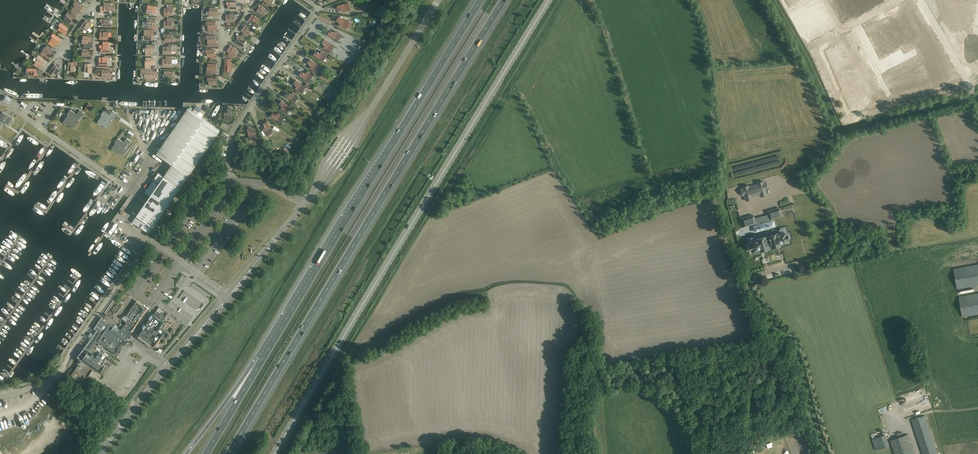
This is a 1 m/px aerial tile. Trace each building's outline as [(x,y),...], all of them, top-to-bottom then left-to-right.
[(843,18),(859,10),(854,0),(834,0),(843,18)] [(73,6),(72,8),(77,11),(80,13),(81,11),(80,10),(83,7),(80,5),(75,1),(73,4),(74,5),(73,6)] [(348,3),(338,6),(338,7),(339,8),(339,9),(340,9),(341,10),(342,9),(341,9),(343,8),(343,9),(344,11),(350,10),(348,3)] [(164,15),(164,17),(167,17),(167,15),(173,15),(173,12),(174,8),(173,8),(173,5),(168,4),(167,8),(164,8),(164,15)] [(259,7),(257,11),(260,13),(259,13),(264,16),(266,13),(265,13),(267,9),(259,4),(258,6),(259,7)] [(960,4),(960,8),(961,8),(960,14),(973,16),(974,10),(966,8),(967,5),(960,4)] [(906,10),(901,13),(903,16),(906,14),(909,19),(918,14),(916,12),(917,11),(916,9),(908,13),(906,10)] [(66,16),(64,19),(72,25),(74,23),(72,22),(75,18),(76,17),(71,13),(70,14),(67,12),(65,15),(66,16)] [(252,14),(248,20),(251,22),(250,22),(255,25),(257,23),(260,20),(255,16),(252,14)] [(911,25),(908,26),(910,29),(915,26),(914,23),(921,20),(921,19),(920,19),(918,14),(909,19),(911,24),(911,25)] [(957,19),(957,22),(963,24),(964,20),(971,22),(973,16),(960,14),(959,19),(957,19)] [(814,20),(818,19),(817,15),(809,18),(811,24),(815,23),(814,20)] [(338,19),(338,20),(338,21),(338,22),(339,23),(339,22),(341,23),(341,24),(340,24),(340,25),(346,28),(349,21),(338,17),(338,19)] [(164,21),(164,28),(167,28),(172,28),(172,25),(173,25),(173,19),(167,18),(167,21),(164,21)] [(83,22),(80,27),(83,29),(83,28),(87,30),(92,22),(90,20),(89,22),(85,19),(83,22)] [(206,21),(206,25),(208,25),(208,33),(214,33),(214,29),(218,29),(218,26),(216,26),(216,22),(212,22),(212,21),(206,21)] [(59,26),(57,29),(65,35),(67,33),(65,32),(68,28),(65,26),(60,22),(58,25),(59,26)] [(870,30),(867,32),(870,38),(876,34),(878,37),(883,34),(882,31),(880,32),(876,24),(870,27),(871,29),(870,29),(870,30)] [(245,25),(241,30),(244,32),(243,32),(244,33),(242,36),(246,39),(250,33),(250,34),(253,30),(248,26),(248,27),(245,25)] [(916,29),(911,32),(913,35),(914,34),(919,42),(924,39),(923,37),(928,34),(924,28),(918,32),(916,29)] [(144,31),(144,36),(146,36),(145,39),(155,40),(155,37),(154,37),(154,33),(154,31),(144,31)] [(329,33),(328,34),(337,41),(341,35),(336,31),(335,32),(335,33),(334,33),(333,32),(332,31),(332,32),(331,32),(330,32),(329,33)] [(53,33),(51,36),(52,37),(50,40),(55,44),(58,46),(59,44),(58,43),(61,39),(58,37),(53,33)] [(876,45),(874,46),(875,47),(875,48),(877,51),(882,48),(886,46),(885,44),(884,43),(883,41),(889,38),(887,34),(878,39),(879,43),(876,45)] [(206,35),(206,39),(208,39),(207,42),(207,47),(217,47),(217,40),(216,40),(216,36),(212,36),(206,35)] [(238,38),(235,41),(238,43),(238,44),(243,47),(245,44),(244,43),(246,40),(238,35),(236,37),(238,38)] [(324,41),(323,42),(323,43),(324,43),(324,44),(325,44),(326,45),(326,46),(325,46),(324,47),(330,51),(334,45),(325,39),(324,41)] [(846,40),(840,43),(843,48),(845,51),(843,52),(844,53),(844,55),(850,52),(849,51),(849,50),(848,49),(852,47),(855,46),(852,40),(848,42),(847,41),(846,40)] [(149,52),(151,52),(155,52),(155,45),(152,45),(146,44),(146,47),(145,47),(145,52),(145,56),(148,56),(149,52)] [(44,47),(42,51),(47,54),(50,56),(54,50),(51,48),(46,45),(45,47),(44,47)] [(231,45),(227,51),(229,53),(230,53),(228,56),(232,59),(235,54),(236,54),(238,50),(233,47),(231,45)] [(882,48),(877,51),(880,56),(884,54),(885,53),(887,57),(896,52),(894,48),(888,51),(886,46),(882,48)] [(830,57),(838,53),(836,48),(827,52),(830,57)] [(206,49),(205,53),(207,53),(207,57),(211,57),(210,61),(217,62),(217,54),(215,54),(215,50),(212,50),(212,49),(206,49)] [(315,53),(314,55),(323,61),(327,55),(322,51),(320,53),(321,53),(320,54),(319,53),(319,52),(318,52),(317,52),(316,52),(315,53)] [(851,54),(846,57),(847,60),(850,58),(853,63),(862,59),(859,53),(852,57),(851,54)] [(35,62),(33,65),(38,68),(41,65),(43,67),(44,65),(43,64),(46,60),(43,58),(38,55),(36,57),(37,58),(35,61),(35,62)] [(154,65),(155,58),(151,58),(146,57),(146,60),(145,60),(145,65),(145,66),(151,66),(151,65),(154,65)] [(163,59),(162,66),(166,66),(171,66),(171,63),(172,63),(172,57),(166,57),(166,59),(163,59)] [(834,68),(844,63),(842,59),(832,64),(834,68)] [(862,59),(853,63),(855,68),(863,63),(864,63),(862,59)] [(309,61),(309,62),(309,63),(309,64),(310,65),(312,66),(311,67),(311,66),(310,68),(315,72),(320,66),(310,60),(309,61)] [(914,60),(909,63),(913,72),(919,69),(920,72),(923,70),(920,65),(917,66),(914,60)] [(67,65),(67,70),(70,71),(75,71),(75,66),(77,66),(77,63),(78,63),(78,61),(74,61),(74,62),(68,62),(68,65),(67,65)] [(207,66),(207,71),(207,75),(213,75),(213,71),(216,71),(216,64),(213,64),(208,63),(208,66),(207,66)] [(863,63),(855,68),(857,72),(865,68),(866,68),(864,63),(863,63)] [(909,63),(903,66),(907,72),(904,74),(906,79),(910,77),(908,75),(913,72),(909,63)] [(52,67),(49,72),(52,74),(52,72),(56,75),(61,67),(59,65),(58,67),(55,64),(52,67)] [(865,68),(857,72),(860,78),(857,79),(859,82),(864,79),(863,76),(869,73),(867,69),(866,68),(865,68)] [(141,75),(144,75),(144,79),(157,79),(157,73),(153,73),(153,70),(141,70),(141,75)] [(895,70),(890,73),(895,82),(900,79),(901,82),(905,80),(902,75),(899,76),(895,70)] [(313,76),(307,72),(306,73),(306,74),(304,73),(305,73),(304,72),(303,73),(302,73),(301,73),(301,74),(299,75),(309,82),(309,81),(312,84),(314,81),(311,78),(313,76)] [(890,73),(885,75),(888,82),(885,83),(888,89),(891,87),(890,84),(895,82),(890,73)] [(296,80),(295,82),(295,83),(295,84),(295,85),(296,86),(296,85),(298,86),(297,87),(296,88),(301,92),(305,86),(309,89),(310,87),(306,84),(304,86),(296,80)] [(866,82),(861,85),(862,88),(865,87),(868,92),(877,87),(875,85),(876,84),(875,81),(868,85),(866,82)] [(877,87),(868,92),(870,97),(868,99),(870,102),(875,99),(873,96),(880,92),(877,87)] [(286,94),(285,96),(294,102),(298,96),(293,92),(292,94),(291,95),(290,94),(290,93),(289,93),(288,93),(287,94),(286,94)] [(281,102),(280,103),(280,104),(281,105),(281,106),(282,106),(283,107),(283,108),(283,107),(282,109),(287,113),(291,107),(282,101),(281,102)] [(196,106),(192,111),(201,117),(203,114),(199,112),(201,110),(196,106)] [(157,153),(173,164),(189,175),(220,130),(201,117),(192,111),(188,108),(157,153)] [(68,114),(63,122),(67,125),(68,124),(74,128),(79,120),(78,120),(81,116),(82,116),(84,113),(79,110),(77,114),(70,109),(67,114),(68,114)] [(102,116),(97,122),(101,125),(102,124),(107,128),(112,121),(111,120),(114,116),(114,117),(117,114),(112,111),(110,115),(104,111),(101,115),(102,116)] [(0,115),(0,119),(8,125),(13,119),(2,112),(0,115)] [(272,115),(271,116),(280,123),(284,117),(279,113),(278,114),(278,115),(277,115),(276,114),(275,113),(275,114),(274,114),(273,114),(272,115)] [(273,132),(270,126),(267,121),(263,124),(265,127),(262,129),(266,136),(273,132)] [(249,128),(247,129),(250,140),(257,138),(255,131),(253,132),(254,132),(253,132),(252,131),(253,130),(252,129),(251,129),(250,128),(249,128)] [(116,143),(111,149),(115,152),(116,151),(121,155),(126,148),(125,147),(128,144),(129,144),(131,141),(127,138),(124,142),(118,138),(115,142),(116,143)] [(150,197),(137,215),(153,226),(189,175),(173,164),(158,185),(150,197)] [(158,183),(163,176),(158,172),(153,180),(158,183)] [(742,188),(740,188),(742,195),(744,194),(746,200),(753,198),(752,196),(760,193),(760,196),(767,194),(766,189),(768,188),(766,181),(764,182),(763,180),(757,182),(757,184),(749,186),(749,184),(742,186),(742,188)] [(150,197),(158,185),(153,181),(144,193),(150,197)] [(780,208),(768,211),(770,219),(782,216),(780,208)] [(153,226),(137,215),(133,221),(149,233),(153,226)] [(754,215),(742,218),(744,227),(756,223),(754,215)] [(768,231),(766,232),(769,242),(770,242),(771,245),(772,247),(780,245),(780,243),(782,243),(788,242),(787,239),(788,239),(787,234),(786,235),(785,232),(774,235),(774,234),(769,235),(768,231)] [(750,244),(749,245),(750,249),(751,249),(752,251),(757,250),(760,249),(760,250),(768,248),(767,242),(769,242),(766,232),(764,232),(765,237),(760,238),(760,239),(750,242),(750,244)] [(773,258),(768,259),(769,261),(772,261),(774,269),(778,268),(776,261),(774,261),(773,258)] [(766,264),(762,265),(764,271),(769,270),(769,269),(772,268),(770,263),(766,264)] [(961,267),(965,288),(977,285),(977,264),(961,267)] [(958,296),(963,317),(977,314),(977,293),(958,296)] [(129,318),(124,326),(131,331),(141,318),(148,308),(149,309),(144,305),(143,306),(139,303),(138,302),(136,302),(127,315),(126,316),(125,315),(129,318)] [(154,313),(163,319),(165,317),(156,310),(155,313),(154,313)] [(138,337),(139,337),(152,347),(153,347),(154,346),(163,333),(157,330),(161,324),(160,323),(162,322),(153,316),(152,315),(149,319),(150,319),(146,325),(145,325),(143,328),(144,328),(138,336),(138,337)] [(82,360),(71,375),(83,383),(94,368),(100,373),(104,366),(102,364),(105,361),(100,358),(105,351),(102,349),(104,345),(111,350),(110,350),(115,354),(131,331),(124,326),(121,330),(114,325),(113,327),(101,318),(94,328),(101,334),(90,350),(85,347),(77,357),(82,360)] [(933,411),(928,393),(901,401),(906,417),(925,412),(926,413),(933,411)] [(912,420),(923,453),(938,453),(926,415),(912,420)] [(876,450),(889,446),(885,434),(872,439),(876,450)] [(895,453),(915,453),(914,450),(908,434),(890,440),(895,453)]
